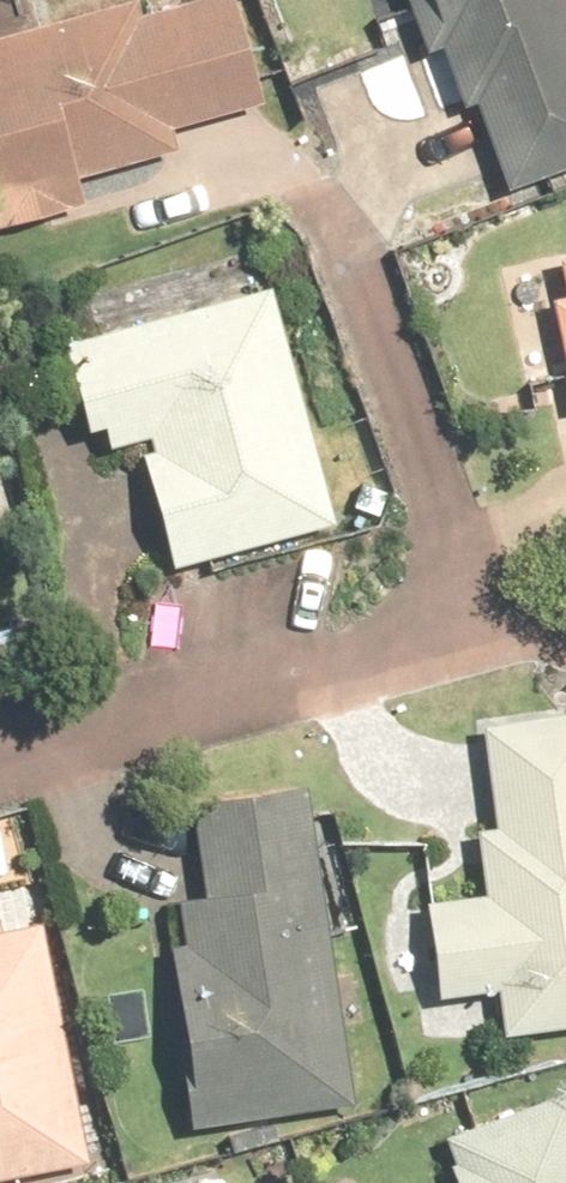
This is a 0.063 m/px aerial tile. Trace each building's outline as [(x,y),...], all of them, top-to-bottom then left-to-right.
[(0,22),(0,226),(81,201),(74,177),(176,146),(169,123),(240,102),(208,0),(165,0),(134,9),(131,0),(71,0),(0,22)] [(432,119),(464,107),(494,191),(565,166),(565,21),(559,0),(389,0),(432,119)] [(530,282),(565,384),(565,269),(530,282)] [(258,270),(51,343),(91,458),(120,447),(164,573),(343,510),(258,270)] [(479,718),(488,815),(461,817),(467,885),(416,889),(426,996),(491,991),(495,1031),(565,1025),(565,710),(479,718)] [(351,1097),(311,784),(186,800),(198,890),(148,896),(177,1119),(351,1097)] [(0,916),(0,1178),(81,1161),(29,910),(0,916)] [(562,1084),(428,1143),(445,1182),(565,1182),(565,1093),(562,1084)]
